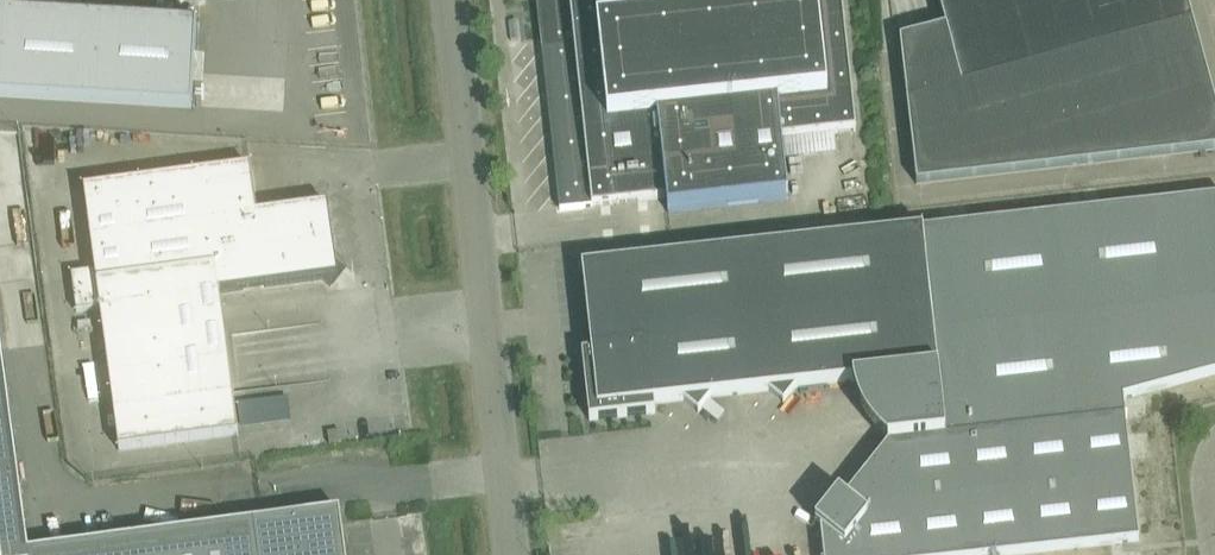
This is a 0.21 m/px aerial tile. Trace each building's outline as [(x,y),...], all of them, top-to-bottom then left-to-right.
[(192,108),(197,23),(2,11),(3,0),(0,0),(0,97),(192,108)] [(544,44),(545,49),(542,50),(542,51),(545,51),(563,209),(560,209),(560,211),(666,199),(668,212),(788,199),(782,140),(856,131),(842,0),(539,0),(544,44)] [(1214,147),(1214,97),(1193,23),(1186,0),(938,0),(944,24),(903,36),(920,178),(1214,147)] [(100,310),(119,451),(238,435),(220,294),(243,290),(243,286),(264,283),(265,288),(322,280),(330,286),(344,269),(335,262),(327,205),(257,215),(250,168),(84,190),(95,273),(71,276),(76,313),(100,310)] [(922,231),(582,268),(592,353),(582,354),(589,421),(656,413),(655,404),(683,401),(699,413),(711,398),(768,391),(784,404),(796,388),(853,382),(855,389),(857,396),(859,403),(862,410),(866,416),(869,422),(874,428),(878,434),(883,440),(888,445),(845,500),(839,495),(815,525),(821,529),(821,530),(824,554),(1016,554),(1139,541),(1123,400),(1214,374),(1214,198),(922,231)] [(0,339),(0,554),(29,554),(0,339)] [(340,431),(328,433),(330,445),(342,443),(340,431)] [(253,523),(255,538),(125,554),(345,554),(340,512),(253,523)]
